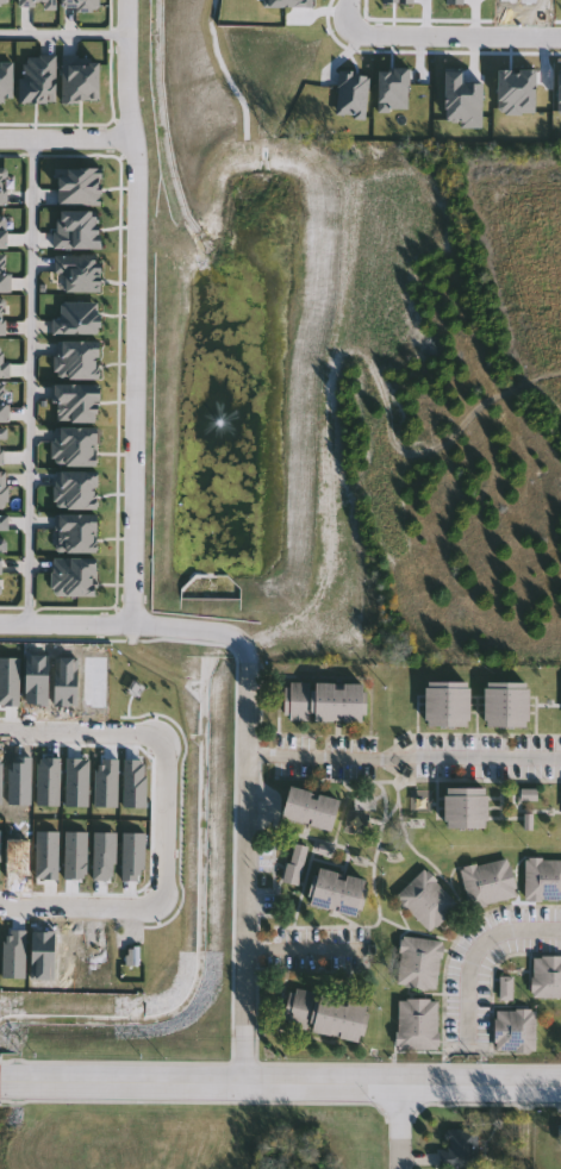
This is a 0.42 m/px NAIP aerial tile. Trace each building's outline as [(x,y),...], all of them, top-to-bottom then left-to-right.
[(364,684),(364,723),(285,720),(286,682),(364,684)] [(469,727),(425,727),(425,683),(469,683),(469,727)] [(528,727),(485,727),(485,683),(528,683),(528,727)] [(339,801),(331,832),(280,817),(289,787),(339,801)] [(487,829),(444,829),(444,788),(487,788),(487,829)] [(282,881),(295,858),(308,867),(297,889),(282,881)] [(510,858),(519,898),(472,908),(463,869),(510,858)] [(528,859),(560,859),(560,900),(528,900),(528,859)] [(308,908),(317,869),(367,880),(359,919),(308,908)] [(432,932),(397,898),(426,869),(461,904),(432,932)] [(444,942),(438,990),(398,986),(404,936),(444,942)] [(534,957),(560,957),(560,998),(534,998),(534,957)] [(360,1043),(283,1027),(292,989),(368,1005),(360,1043)] [(440,1049),(399,1049),(399,999),(440,999),(440,1049)] [(537,1011),(537,1052),(498,1051),(498,1011),(537,1011)] [(440,1151),(449,1151),(449,1129),(480,1129),(480,1168),(440,1168),(440,1151)]
